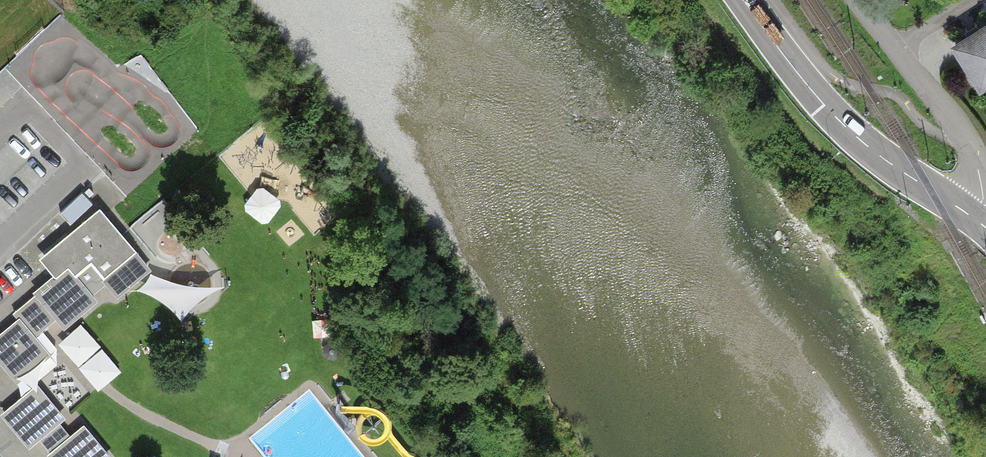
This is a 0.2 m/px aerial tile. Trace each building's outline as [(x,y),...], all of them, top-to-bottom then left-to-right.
[(955,46),(979,87),(985,83),(985,28),(955,46)] [(84,187),(63,207),(74,219),(95,199),(84,187)] [(99,209),(51,249),(58,256),(49,264),(58,275),(12,312),(19,320),(0,335),(0,359),(15,377),(46,351),(33,336),(57,316),(63,323),(93,298),(85,287),(101,274),(116,292),(147,267),(99,209)] [(60,337),(102,385),(125,365),(83,317),(60,337)] [(68,363),(53,372),(74,404),(88,395),(68,363)] [(42,385),(9,413),(32,441),(43,433),(56,448),(50,453),(53,456),(114,456),(86,424),(72,436),(59,420),(67,414),(42,385)]
